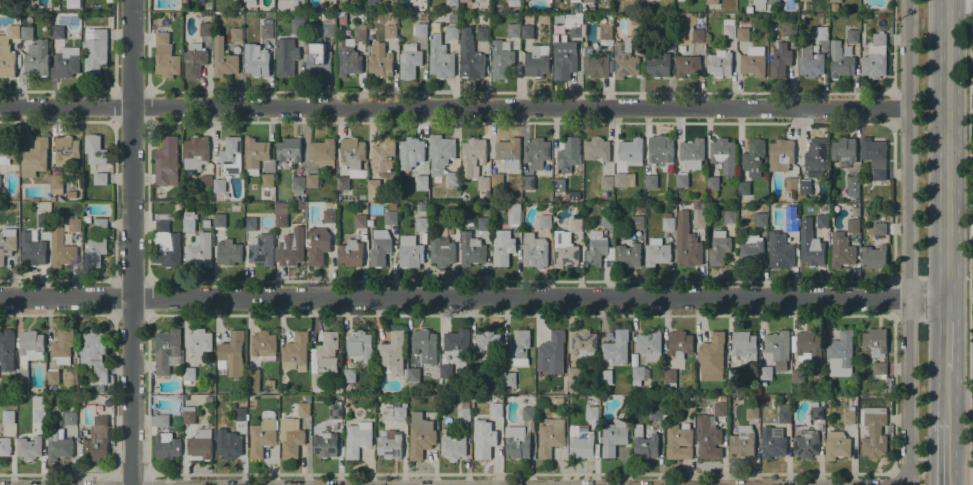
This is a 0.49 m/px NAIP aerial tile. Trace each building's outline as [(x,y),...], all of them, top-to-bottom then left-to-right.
[(66,8),(66,0),(80,0),(80,8),(66,8)] [(460,1),(460,0),(472,0),(472,2),(463,2),(463,10),(459,9),(459,1),(460,1)] [(507,6),(507,0),(520,0),(520,12),(510,12),(511,6),(507,6)] [(754,2),(754,0),(766,0),(766,2),(765,2),(765,10),(754,10),(754,2)] [(449,24),(449,13),(458,13),(458,24),(449,24)] [(292,20),(294,20),(294,14),(304,14),(304,20),(305,20),(304,34),(292,34),(292,20)] [(335,37),(323,37),(323,14),(335,14),(335,37)] [(643,16),(642,25),(631,25),(631,15),(643,16)] [(384,38),(385,25),(391,25),(392,16),(397,16),(396,38),(384,38)] [(735,19),(734,25),(736,25),(735,38),(723,38),(723,19),(735,19)] [(749,21),(749,41),(737,41),(737,28),(737,21),(749,21)] [(64,26),(63,39),(51,38),(52,26),(51,26),(51,22),(54,22),(57,25),(64,26)] [(200,23),(212,23),(212,36),(199,36),(200,23)] [(427,37),(415,37),(415,23),(427,23),(427,37)] [(431,23),(440,23),(440,32),(431,32),(431,23)] [(785,23),(797,23),(797,36),(785,36),(785,23)] [(273,38),(261,38),(261,24),(273,25),(273,38)] [(354,41),(354,28),(354,24),(365,25),(365,29),(366,29),(366,41),(354,41)] [(520,24),(520,37),(508,37),(508,24),(520,24)] [(581,24),(581,37),(569,37),(569,24),(581,24)] [(6,79),(0,78),(0,35),(6,35),(6,33),(7,33),(7,25),(19,25),(19,38),(9,38),(8,45),(10,45),(10,52),(11,52),(11,51),(14,51),(14,52),(16,52),(15,68),(17,68),(17,71),(15,70),(15,77),(6,77),(6,79)] [(533,26),(533,39),(521,39),(521,25),(533,26)] [(32,40),(21,39),(21,26),(33,26),(32,40)] [(446,40),(446,26),(458,26),(458,40),(446,40)] [(612,26),(612,40),(600,39),(600,26),(612,26)] [(674,26),(674,39),(662,39),(662,26),(674,26)] [(460,76),(461,35),(461,27),(471,27),(471,34),(472,34),(472,40),(474,40),(474,53),(479,53),(479,55),(485,55),(485,77),(481,77),(481,78),(469,78),(469,77),(467,78),(464,78),(462,76),(460,76)] [(489,28),(489,41),(476,41),(477,27),(489,28)] [(816,27),(828,27),(828,40),(816,40),(816,27)] [(230,41),(230,28),(242,28),(242,41),(230,41)] [(107,62),(106,64),(100,64),(100,78),(85,78),(85,60),(84,60),(84,51),(85,51),(85,39),(86,39),(86,29),(107,29),(107,62)] [(692,29),(705,29),(705,42),(692,42),(692,29)] [(847,30),(859,30),(859,43),(847,43),(847,30)] [(180,74),(173,74),(173,78),(164,78),(164,77),(161,77),(161,74),(155,74),(156,54),(156,45),(156,33),(169,33),(169,44),(172,44),(172,56),(180,56),(180,74)] [(430,74),(430,56),(430,33),(441,33),(441,44),(447,44),(446,53),(455,53),(454,77),(446,77),(446,78),(444,78),(443,79),(440,79),(439,78),(436,78),(436,74),(430,74)] [(886,33),(886,46),(885,54),(886,54),(886,75),(880,75),(880,79),(861,78),(861,57),(868,57),(868,53),(869,53),(869,46),(868,46),(869,42),(872,42),(873,33),(886,33)] [(214,35),(224,35),(224,55),(239,55),(239,70),(238,70),(238,73),(223,73),(223,77),(214,77),(214,35)] [(615,79),(615,42),(624,42),(624,37),(631,37),(631,57),(640,57),(639,73),(639,75),(632,75),(631,76),(627,76),(626,75),(624,75),(624,79),(615,79)] [(330,51),(331,51),(331,76),(306,76),(307,54),(309,54),(309,43),(315,43),(316,38),(325,38),(325,44),(326,44),(330,49),(330,51)] [(294,48),(299,48),(299,60),(294,60),(294,77),(277,76),(277,39),(295,39),(294,48)] [(362,73),(347,73),(347,78),(338,77),(338,39),(346,40),(346,46),(353,46),(353,51),(357,51),(357,55),(362,55),(362,73)] [(502,40),(502,42),(510,42),(510,51),(515,51),(515,65),(508,65),(508,79),(493,79),(492,40),(502,40)] [(570,41),(570,51),(576,51),(576,66),(570,66),(570,79),(566,79),(566,81),(558,80),(558,79),(554,79),(555,61),(557,61),(558,41),(570,41)] [(393,53),(392,71),(393,72),(393,76),(387,76),(387,78),(384,78),(384,77),(375,77),(375,73),(368,73),(369,58),(368,58),(368,44),(374,44),(374,42),(385,42),(385,57),(386,57),(386,52),(388,52),(388,51),(391,51),(391,52),(393,53)] [(770,79),(770,60),(773,60),(773,50),(778,50),(778,42),(787,42),(787,50),(792,50),(792,65),(785,65),(785,78),(770,79)] [(185,78),(185,62),(184,62),(184,52),(188,52),(188,50),(189,50),(189,43),(201,43),(201,50),(202,50),(202,48),(205,48),(205,50),(207,50),(207,65),(200,65),(200,78),(196,78),(196,80),(189,80),(189,78),(185,78)] [(269,76),(261,76),(261,77),(252,76),(252,72),(245,72),(245,57),(245,43),(256,44),(256,45),(260,45),(260,50),(268,50),(268,52),(269,52),(269,76)] [(422,65),(415,65),(415,79),(412,79),(412,80),(404,80),(404,79),(400,79),(400,54),(404,54),(403,51),(404,51),(404,44),(417,43),(417,51),(422,51),(422,65)] [(29,54),(29,44),(44,44),(44,53),(49,54),(48,70),(49,70),(49,76),(47,76),(46,77),(42,77),(41,75),(39,75),(40,72),(24,71),(24,67),(23,67),(23,64),(24,64),(24,62),(24,59),(24,56),(24,54),(29,54)] [(799,44),(812,44),(812,59),(817,59),(817,54),(824,54),(824,74),(818,74),(818,77),(816,77),(816,78),(806,78),(806,75),(799,75),(799,44)] [(525,77),(525,53),(531,53),(531,46),(549,46),(549,73),(543,73),(543,77),(541,77),(540,78),(536,78),(534,77),(525,77)] [(767,60),(765,60),(765,77),(755,77),(755,73),(754,73),(753,75),(749,75),(747,73),(740,73),(740,55),(748,55),(748,46),(767,46),(767,60)] [(79,47),(79,55),(80,55),(80,69),(80,75),(74,74),(74,78),(51,78),(51,67),(55,67),(55,53),(57,53),(57,50),(61,50),(61,47),(79,47)] [(584,73),(584,56),(582,56),(582,47),(592,47),(592,58),(601,58),(601,53),(609,53),(608,73),(607,73),(607,75),(604,75),(604,73),(603,73),(603,76),(600,76),(600,77),(599,78),(598,79),(594,79),(593,77),(591,77),(591,73),(584,73)] [(830,78),(831,47),(847,48),(847,57),(855,57),(854,75),(840,75),(840,78),(838,78),(837,80),(833,80),(832,78),(830,78)] [(707,73),(707,54),(716,54),(716,50),(725,50),(725,52),(732,52),(732,59),(731,59),(731,76),(724,76),(724,77),(723,78),(722,78),(721,79),(719,79),(717,78),(715,78),(715,76),(714,76),(714,73),(713,73),(710,73),(707,73)] [(646,73),(646,56),(656,56),(656,58),(663,58),(663,53),(670,53),(670,60),(670,77),(661,77),(659,78),(655,78),(654,77),(652,77),(652,73),(646,73)] [(675,78),(675,56),(700,56),(700,65),(701,65),(701,70),(700,70),(700,74),(694,74),(694,76),(687,76),(687,74),(685,74),(685,78),(683,78),(682,80),(679,79),(679,78),(675,78)] [(89,153),(85,153),(86,135),(90,135),(90,134),(97,134),(97,135),(101,135),(101,149),(108,149),(108,164),(89,164),(89,153)] [(56,164),(56,160),(55,160),(56,137),(64,137),(64,136),(66,136),(67,135),(70,135),(71,136),(73,136),(73,140),(80,140),(79,154),(80,154),(80,158),(71,158),(71,165),(56,164)] [(430,135),(441,135),(441,139),(455,139),(455,143),(456,143),(456,159),(448,159),(448,165),(445,165),(445,168),(443,168),(443,176),(440,176),(440,178),(433,178),(433,177),(431,177),(431,158),(430,158),(430,135)] [(654,166),(654,163),(649,163),(649,136),(659,136),(659,135),(665,135),(665,136),(674,137),(673,162),(665,162),(665,166),(664,166),(664,167),(654,166)] [(26,148),(35,148),(35,136),(48,136),(48,148),(47,148),(47,171),(36,171),(36,177),(19,177),(19,148),(26,148)] [(178,154),(178,186),(169,186),(169,185),(156,185),(156,174),(155,174),(155,163),(156,163),(156,149),(162,149),(163,136),(178,136),(178,154)] [(184,169),(185,140),(191,140),(191,136),(193,136),(194,136),(198,136),(199,136),(201,136),(201,137),(208,137),(208,154),(209,154),(209,161),(207,161),(207,164),(201,164),(201,174),(185,174),(185,169),(184,169)] [(9,164),(0,164),(0,137),(16,137),(16,158),(9,158),(9,164)] [(241,174),(224,174),(224,165),(219,165),(219,153),(219,151),(226,151),(225,137),(241,137),(241,174)] [(372,145),(380,145),(380,137),(388,137),(395,137),(395,162),(392,162),(392,167),(395,167),(395,175),(393,177),(391,178),(388,179),(385,178),(383,178),(380,176),(379,175),(379,172),(372,172),(372,145)] [(400,159),(400,148),(399,148),(399,145),(400,145),(400,141),(407,141),(407,137),(417,137),(417,139),(419,139),(419,141),(425,141),(425,143),(426,143),(426,146),(425,146),(425,149),(425,152),(425,153),(425,156),(425,161),(424,161),(424,163),(420,163),(420,161),(419,161),(419,168),(409,168),(409,159),(407,159),(407,160),(405,160),(405,159),(404,159),(404,160),(401,160),(401,159),(400,159)] [(510,142),(511,137),(520,138),(519,168),(504,168),(504,161),(501,161),(501,159),(495,159),(496,151),(495,151),(495,145),(495,141),(510,142)] [(526,141),(531,141),(531,139),(534,139),(534,137),(550,138),(550,160),(544,160),(544,170),(531,170),(531,163),(526,162),(526,141)] [(579,137),(579,154),(576,154),(576,175),(567,175),(567,172),(565,172),(565,165),(558,165),(558,150),(564,150),(564,137),(579,137)] [(592,141),(592,137),(602,137),(602,139),(604,139),(604,141),(610,141),(609,162),(603,162),(603,156),(594,156),(594,160),(585,159),(585,141),(592,141)] [(618,160),(618,141),(633,141),(633,138),(635,138),(636,137),(640,137),(641,138),(643,138),(643,143),(642,143),(642,160),(633,160),(633,164),(627,164),(627,160),(618,160)] [(873,170),(868,170),(868,164),(872,164),(872,159),(862,159),(862,137),(871,137),(871,141),(886,141),(887,180),(873,180),(873,170)] [(270,160),(259,160),(259,169),(259,175),(246,175),(246,169),(246,142),(246,138),(255,138),(255,142),(270,142),(270,160)] [(301,138),(301,156),(301,163),(294,162),(294,157),(286,157),(286,160),(276,160),(277,157),(277,142),(284,142),(284,138),(301,138)] [(310,142),(325,142),(325,138),(334,138),(334,167),(319,167),(319,163),(316,163),(316,160),(313,160),(313,161),(311,161),(311,160),(310,160),(309,160),(309,157),(310,157),(310,152),(309,152),(309,146),(310,146),(310,142)] [(365,156),(365,160),(361,160),(361,170),(367,170),(367,178),(350,177),(350,170),(346,170),(346,165),(342,165),(342,162),(341,162),(341,139),(349,139),(349,138),(358,138),(358,142),(365,142),(365,156)] [(468,142),(468,139),(471,139),(471,138),(476,138),(476,139),(479,139),(486,139),(485,156),(486,156),(486,163),(479,163),(479,158),(471,158),(471,160),(461,160),(462,142),(468,142)] [(679,145),(680,145),(680,142),(695,142),(695,138),(704,138),(704,160),(701,160),(701,170),(687,170),(685,161),(685,160),(680,160),(679,145)] [(723,161),(717,161),(717,163),(711,163),(711,142),(716,142),(716,140),(718,140),(718,138),(729,138),(729,142),(735,142),(735,175),(723,175),(723,161)] [(749,153),(749,139),(753,139),(753,138),(761,138),(761,140),(765,140),(765,157),(761,157),(761,177),(749,177),(749,170),(743,170),(743,168),(742,168),(742,153),(749,153)] [(808,167),(804,167),(804,152),(811,152),(811,138),(828,138),(828,170),(823,170),(824,178),(808,178),(808,167)] [(839,160),(831,159),(832,142),(838,142),(839,138),(848,138),(848,139),(856,139),(855,156),(856,156),(856,162),(850,162),(850,159),(845,159),(844,160),(839,160)] [(770,172),(770,143),(776,143),(776,139),(786,139),(786,140),(794,140),(794,163),(789,163),(789,172),(770,172)] [(552,164),(552,177),(544,176),(544,164),(552,164)] [(447,172),(459,172),(459,186),(447,186),(447,172)] [(94,173),(107,173),(107,185),(94,185),(94,173)] [(504,174),(503,186),(491,185),(491,173),(504,174)] [(635,174),(635,186),(627,187),(615,187),(614,173),(635,174)] [(262,187),(262,174),(274,174),(274,187),(262,187)] [(307,174),(319,175),(318,188),(306,188),(307,174)] [(676,174),(688,174),(688,188),(676,187),(676,174)] [(63,194),(51,194),(51,175),(63,175),(63,194)] [(212,188),(200,188),(200,175),(212,175),(212,188)] [(428,189),(416,189),(416,175),(428,175),(428,189)] [(645,188),(645,175),(657,175),(657,188),(645,188)] [(305,190),(304,190),(304,195),(294,194),(294,190),(293,190),(293,177),(298,177),(298,176),(305,176),(305,190)] [(349,190),(337,190),(337,176),(349,176),(349,190)] [(534,190),(522,190),(522,176),(534,176),(534,190)] [(613,176),(613,189),(601,189),(601,176),(613,176)] [(847,176),(859,176),(859,197),(854,197),(854,195),(847,195),(847,190),(847,176)] [(490,177),(490,190),(477,190),(477,177),(490,177)] [(707,177),(719,177),(719,190),(707,190),(707,177)] [(798,191),(785,191),(785,178),(798,178),(798,191)] [(226,193),(214,192),(214,179),(226,179),(226,193)] [(380,193),(368,193),(368,179),(380,180),(380,193)] [(553,192),(553,179),(565,179),(565,192),(563,192),(563,196),(557,196),(558,192),(553,192)] [(799,180),(811,180),(811,194),(799,194),(799,180)] [(738,182),(750,181),(750,195),(738,195),(738,182)] [(82,192),(82,201),(67,201),(67,198),(79,198),(79,192),(82,192)] [(521,204),(520,225),(508,224),(508,211),(511,211),(511,204),(521,204)] [(693,229),(693,204),(704,204),(704,209),(702,209),(702,215),(705,215),(706,228),(693,229)] [(287,227),(276,227),(276,214),(276,207),(287,207),(287,227)] [(613,207),(613,213),(613,226),(612,226),(612,227),(602,227),(602,226),(601,226),(601,213),(602,213),(602,207),(613,207)] [(678,209),(689,209),(688,233),(694,233),(694,237),(697,237),(697,242),(702,242),(702,265),(694,265),(694,267),(684,267),(684,263),(677,263),(677,253),(677,227),(677,222),(678,209)] [(323,223),(324,210),(336,210),(336,223),(323,223)] [(724,210),(736,210),(736,224),(724,223),(724,210)] [(397,224),(385,224),(385,211),(397,211),(397,224)] [(183,232),(183,218),(184,218),(184,212),(194,212),(194,214),(198,214),(198,219),(195,219),(195,232),(183,232)] [(674,218),(674,231),(662,231),(662,217),(665,217),(665,213),(672,213),(672,218),(674,218)] [(755,213),(767,213),(767,226),(755,226),(755,213)] [(38,214),(50,214),(50,227),(38,227),(38,214)] [(817,214),(829,215),(828,228),(817,228),(817,214)] [(366,228),(355,228),(355,215),(366,215),(366,228)] [(447,215),(459,215),(459,229),(447,229),(447,215)] [(539,215),(551,215),(551,228),(539,228),(539,215)] [(644,216),(644,229),(631,229),(631,215),(644,216)] [(801,216),(812,216),(812,229),(813,229),(813,238),(820,238),(820,242),(825,242),(825,249),(825,265),(817,265),(817,266),(816,266),(814,267),(810,267),(809,266),(807,266),(807,262),(801,262),(800,231),(802,231),(801,216)] [(256,231),(245,230),(245,217),(257,217),(256,231)] [(416,231),(416,217),(428,218),(428,231),(416,231)] [(478,217),(490,217),(490,231),(478,231),(478,217)] [(786,217),(798,217),(798,231),(786,231),(786,217)] [(69,218),(81,218),(81,232),(69,232),(69,218)] [(107,231),(94,230),(94,218),(108,219),(107,231)] [(214,218),(222,218),(222,227),(214,227),(214,218)] [(582,218),(582,232),(571,232),(570,232),(570,218),(582,218)] [(848,219),(860,219),(860,232),(848,232),(848,219)] [(180,267),(164,267),(164,265),(161,265),(161,263),(156,263),(156,221),(169,221),(169,233),(180,233),(180,267)] [(886,223),(886,235),(873,235),(873,223),(886,223)] [(304,262),(297,262),(297,266),(287,266),(287,264),(285,264),(285,261),(279,261),(275,261),(275,247),(279,247),(279,241),(280,241),(280,240),(286,240),(286,234),(293,234),(293,226),(304,226),(304,244),(304,262)] [(52,268),(52,227),(64,227),(64,246),(77,246),(77,264),(69,264),(65,264),(64,264),(62,264),(62,268),(52,268)] [(331,252),(324,251),(324,265),(320,265),(320,266),(313,266),(313,265),(309,265),(309,247),(311,247),(312,236),(309,236),(309,228),(325,228),(330,237),(331,237),(331,252)] [(4,266),(0,266),(0,232),(2,232),(2,229),(16,229),(16,250),(12,250),(12,255),(4,255),(4,266)] [(510,238),(516,239),(515,253),(509,253),(509,267),(493,266),(494,229),(510,230),(510,233),(510,238)] [(392,238),(392,253),(386,253),(386,259),(386,262),(386,266),(382,266),(382,268),(375,268),(375,266),(371,266),(371,260),(370,260),(370,258),(371,258),(371,252),(370,252),(370,250),(371,250),(371,249),(373,249),(373,242),(373,239),(373,230),(387,230),(391,238),(392,238)] [(603,230),(603,237),(607,237),(607,240),(608,240),(607,254),(602,254),(601,268),(586,268),(586,250),(589,250),(589,240),(590,240),(590,230),(603,230)] [(709,266),(709,248),(712,248),(712,237),(713,237),(713,230),(726,231),(726,237),(732,237),(732,251),(725,251),(725,266),(709,266)] [(40,242),(40,241),(46,241),(46,265),(38,264),(38,265),(22,265),(22,262),(22,247),(21,247),(21,231),(31,231),(31,242),(40,242)] [(471,231),(471,238),(478,238),(478,240),(481,240),(481,245),(486,245),(486,263),(470,263),(470,267),(461,267),(461,231),(471,231)] [(564,231),(564,232),(570,232),(571,232),(571,244),(573,244),(573,246),(579,246),(579,264),(572,264),(572,266),(564,266),(564,268),(554,268),(554,246),(554,231),(564,231)] [(780,231),(780,234),(783,234),(786,237),(786,245),(794,245),(793,253),(795,253),(794,259),(794,263),(789,263),(789,267),(768,267),(769,246),(768,246),(769,231),(780,231)] [(831,269),(831,246),(832,246),(832,231),(844,231),(844,237),(849,237),(849,246),(856,246),(856,264),(849,264),(848,265),(844,265),(843,264),(841,264),(841,269),(831,269)] [(211,268),(202,268),(202,264),(187,264),(187,246),(192,246),(192,243),(196,243),(196,240),(198,240),(198,235),(200,235),(200,232),(211,232),(211,268)] [(534,238),(545,238),(548,242),(548,266),(543,266),(543,269),(537,269),(537,266),(523,266),(523,232),(534,233),(534,238)] [(273,267),(264,267),(264,263),(249,262),(249,259),(248,259),(248,254),(249,254),(249,244),(252,244),(252,237),(258,237),(258,234),(273,234),(273,267)] [(400,267),(400,260),(400,235),(416,235),(416,245),(424,245),(424,263),(420,263),(420,267),(408,267),(407,268),(403,268),(402,267),(400,267)] [(759,237),(763,237),(763,240),(764,240),(763,265),(739,265),(739,243),(745,243),(745,235),(759,235),(759,237)] [(449,265),(447,265),(447,267),(446,267),(445,269),(440,269),(438,267),(438,263),(431,263),(431,238),(440,238),(441,238),(443,237),(444,237),(446,237),(448,238),(449,238),(449,242),(455,242),(455,263),(449,263),(449,265)] [(649,245),(649,238),(662,238),(662,245),(671,245),(671,263),(655,263),(655,267),(645,267),(645,245),(649,245)] [(107,254),(101,254),(101,267),(85,267),(85,243),(88,243),(88,239),(107,239),(107,254)] [(217,265),(218,247),(217,247),(217,241),(224,242),(224,239),(233,239),(232,244),(242,244),(242,262),(235,262),(235,265),(233,265),(232,266),(228,266),(227,265),(225,265),(217,265)] [(347,245),(347,239),(357,239),(357,243),(363,243),(363,249),(363,267),(345,267),(345,263),(338,263),(338,245),(347,245)] [(626,246),(626,248),(633,248),(633,243),(640,243),(640,266),(632,266),(632,267),(622,267),(622,263),(615,263),(616,246),(626,246)] [(872,247),(872,249),(880,249),(880,244),(887,244),(887,251),(886,251),(886,268),(869,268),(869,265),(862,265),(862,247),(872,247)] [(156,375),(156,361),(155,361),(155,350),(156,350),(156,332),(171,332),(171,326),(181,326),(181,365),(170,365),(170,375),(156,375)] [(52,342),(58,342),(58,328),(74,328),(74,346),(70,346),(70,353),(72,353),(72,356),(70,356),(70,365),(57,365),(57,359),(53,359),(53,357),(52,357),(52,342)] [(459,333),(459,328),(469,328),(468,351),(466,351),(466,362),(452,362),(452,351),(444,351),(444,342),(443,342),(443,336),(444,336),(444,333),(459,333)] [(862,334),(868,333),(868,329),(877,329),(877,328),(881,328),(882,329),(886,329),(887,353),(885,353),(885,358),(871,358),(871,351),(862,351),(862,334)] [(1,363),(0,363),(0,362),(0,332),(4,332),(4,330),(6,330),(6,329),(12,329),(12,330),(14,330),(13,371),(1,371),(1,363)] [(102,333),(108,333),(108,346),(109,346),(109,354),(102,354),(102,363),(107,363),(108,384),(105,384),(105,391),(97,391),(97,384),(95,384),(95,374),(94,365),(92,365),(92,367),(81,367),(81,351),(83,351),(83,333),(90,333),(90,329),(102,329),(102,333)] [(188,353),(188,333),(194,333),(193,331),(196,331),(196,329),(205,329),(205,333),(212,333),(212,351),(203,351),(203,356),(194,357),(194,353),(192,353),(192,355),(190,355),(190,353),(188,353)] [(602,359),(602,343),(615,343),(615,329),(628,329),(628,341),(626,341),(626,363),(616,363),(616,359),(611,359),(611,361),(609,361),(609,359),(602,359)] [(829,359),(827,359),(827,345),(831,345),(831,340),(840,340),(840,329),(853,329),(853,339),(852,339),(852,367),(851,367),(852,375),(830,375),(829,359)] [(16,382),(16,369),(20,369),(20,355),(20,331),(28,331),(28,330),(37,331),(37,334),(44,335),(44,348),(44,352),(44,360),(28,360),(28,382),(16,382)] [(218,343),(230,343),(230,330),(244,330),(244,341),(242,341),(242,360),(243,360),(243,377),(228,377),(228,367),(226,367),(226,361),(218,361),(218,343)] [(378,366),(378,344),(391,344),(391,330),(404,330),(404,342),(403,342),(403,376),(392,376),(392,373),(386,373),(386,366),(378,366)] [(412,354),(412,330),(420,330),(429,330),(429,333),(436,334),(436,347),(437,347),(437,351),(436,351),(436,352),(429,352),(429,351),(428,351),(428,355),(418,355),(418,354),(417,354),(417,355),(414,355),(414,354),(412,354)] [(501,334),(501,352),(500,352),(500,359),(482,359),(482,355),(476,355),(476,334),(482,334),(482,333),(483,332),(484,331),(487,330),(489,330),(490,331),(492,332),(493,334),(494,334),(501,334)] [(515,344),(515,330),(530,330),(530,348),(527,348),(527,358),(529,358),(529,366),(514,366),(514,361),(510,361),(510,358),(508,358),(508,347),(508,344),(515,344)] [(542,346),(542,344),(543,344),(543,342),(551,342),(551,330),(564,330),(564,342),(563,342),(563,365),(552,364),(552,360),(549,360),(549,368),(539,368),(538,360),(538,346),(542,346)] [(578,334),(578,331),(580,331),(580,330),(590,330),(590,334),(597,334),(597,360),(578,360),(578,354),(572,354),(572,334),(578,334)] [(651,334),(651,330),(660,330),(661,362),(645,362),(645,356),(641,356),(641,353),(636,353),(636,337),(636,334),(651,334)] [(780,334),(780,330),(789,330),(789,360),(787,360),(787,371),(775,371),(775,360),(773,360),(773,353),(764,352),(764,334),(780,334)] [(252,355),(252,335),(257,335),(257,332),(260,333),(260,331),(269,331),(269,335),(276,335),(276,353),(276,360),(260,360),(260,355),(256,355),(256,357),(254,357),(254,355),(252,355)] [(308,343),(307,343),(307,365),(296,365),(296,368),(282,369),(282,361),(282,347),(286,347),(286,343),(295,343),(295,331),(308,331),(308,343)] [(338,331),(338,349),(336,349),(335,358),(338,358),(338,378),(329,377),(329,373),(323,373),(323,391),(313,391),(313,387),(312,387),(312,373),(319,373),(319,358),(317,358),(317,345),(323,345),(323,331),(338,331)] [(372,349),(372,352),(363,352),(363,350),(354,350),(354,355),(348,355),(348,332),(355,332),(355,331),(366,331),(366,335),(372,335),(372,349)] [(676,332),(676,331),(686,331),(686,335),(693,335),(693,353),(683,353),(683,360),(675,360),(675,358),(673,358),(673,355),(668,355),(668,332),(676,332)] [(750,332),(750,336),(757,336),(757,363),(748,363),(748,360),(739,360),(739,359),(734,359),(734,356),(732,356),(733,331),(750,332)] [(811,350),(809,350),(809,352),(803,352),(803,355),(796,355),(796,332),(805,332),(805,331),(813,331),(813,335),(820,335),(821,375),(811,375),(811,350)] [(702,348),(702,345),(703,345),(703,342),(711,342),(711,332),(724,332),(724,344),(723,344),(723,360),(722,360),(722,380),(701,380),(701,373),(700,373),(700,362),(698,362),(698,348),(702,348)] [(447,353),(446,364),(439,363),(439,353),(447,353)] [(886,363),(886,375),(873,374),(873,363),(886,363)] [(439,378),(440,365),(452,365),(451,378),(439,378)] [(632,386),(632,366),(644,366),(644,367),(649,369),(649,379),(644,379),(644,380),(641,380),(641,386),(632,386)] [(772,367),(772,380),(760,380),(760,366),(772,367)] [(183,367),(196,367),(195,381),(183,381),(183,367)] [(407,369),(408,369),(408,368),(420,368),(419,387),(408,387),(408,381),(408,377),(407,377),(404,377),(404,369),(407,369)] [(580,368),(580,391),(568,391),(568,368),(580,368)] [(259,392),(247,392),(247,369),(260,369),(259,392)] [(355,382),(344,382),(344,369),(355,369),(355,382)] [(484,381),(472,382),(471,369),(484,369),(484,381)] [(676,369),(676,387),(664,387),(664,370),(676,369)] [(612,384),(600,384),(600,370),(612,370),(612,384)] [(740,370),(740,382),(728,383),(728,370),(740,370)] [(804,370),(804,383),(792,383),(792,370),(804,370)] [(59,384),(47,384),(47,371),(59,371),(59,384)] [(516,372),(516,385),(504,385),(504,372),(516,372)] [(275,390),(265,390),(266,380),(275,380),(275,390)] [(491,396),(502,396),(502,417),(490,417),(491,396)] [(714,402),(718,402),(718,396),(726,396),(726,402),(727,402),(726,416),(714,416),(714,402)] [(469,401),(469,408),(470,408),(470,422),(458,421),(458,408),(461,408),(461,401),(469,401)] [(811,402),(818,402),(818,407),(823,407),(823,420),(811,420),(811,402)] [(310,416),(298,416),(298,403),(310,403),(310,416)] [(406,420),(394,420),(394,407),(395,407),(395,404),(400,404),(400,407),(406,407),(406,420)] [(650,406),(663,405),(663,420),(650,420),(650,406)] [(747,419),(747,405),(759,405),(759,419),(747,419)] [(342,419),(330,419),(330,406),(342,406),(342,419)] [(598,420),(586,420),(587,406),(599,406),(598,420)] [(843,424),(843,411),(849,411),(849,406),(855,406),(855,424),(843,424)] [(183,407),(195,407),(195,424),(183,424),(183,407)] [(534,407),(534,420),(522,419),(522,407),(534,407)] [(247,414),(248,414),(248,420),(247,420),(246,420),(246,421),(234,421),(234,408),(246,408),(246,414),(247,414)] [(862,438),(869,438),(869,434),(868,434),(868,426),(864,426),(864,408),(886,408),(886,426),(881,426),(881,435),(887,435),(887,455),(879,455),(879,460),(869,460),(869,456),(862,456),(862,438)] [(33,409),(45,409),(45,422),(33,422),(33,409)] [(3,410),(15,411),(14,424),(2,424),(3,410)] [(779,410),(791,410),(791,423),(779,423),(779,410)] [(410,449),(411,449),(411,411),(422,411),(422,419),(430,421),(433,421),(433,430),(436,430),(436,444),(432,444),(432,449),(423,449),(423,460),(410,460),(410,449)] [(64,412),(76,412),(76,425),(64,425),(64,412)] [(107,445),(110,445),(110,450),(107,450),(107,461),(90,461),(90,459),(83,459),(83,439),(91,439),(91,425),(94,425),(94,415),(107,415),(107,445)] [(169,427),(156,427),(156,415),(169,415),(169,427)] [(700,458),(700,441),(697,441),(697,415),(709,415),(709,416),(715,416),(715,427),(716,427),(716,429),(722,429),(722,444),(715,444),(716,448),(722,448),(722,458),(700,458)] [(250,460),(250,448),(251,448),(251,426),(261,426),(261,417),(276,417),(276,420),(278,420),(278,429),(276,429),(276,445),(270,445),(270,446),(264,446),(264,445),(263,445),(263,460),(250,460)] [(305,444),(298,444),(298,458),(295,458),(295,459),(287,459),(283,459),(283,441),(281,441),(281,418),(294,418),(294,419),(299,419),(299,430),(305,430),(305,444)] [(564,419),(564,446),(551,445),(551,459),(538,459),(538,448),(539,448),(539,425),(544,425),(544,419),(564,419)] [(602,446),(603,446),(603,424),(614,424),(614,419),(628,419),(628,444),(615,444),(615,458),(602,458),(602,446)] [(359,446),(359,459),(346,459),(346,448),(347,448),(347,425),(358,425),(358,422),(372,422),(371,429),(372,429),(372,446),(359,446)] [(478,442),(478,423),(492,423),(492,431),(497,431),(497,446),(491,446),(491,452),(492,452),(492,454),(491,454),(491,459),(486,459),(486,460),(480,460),(480,459),(476,459),(475,453),(475,450),(476,450),(476,445),(475,445),(475,442),(476,442),(478,442)] [(689,429),(693,429),(692,459),(666,459),(666,447),(667,447),(667,427),(667,425),(679,425),(679,429),(681,429),(681,423),(689,423),(689,429)] [(643,424),(643,439),(651,439),(651,434),(658,434),(658,458),(650,458),(650,459),(640,458),(640,455),(633,455),(634,424),(643,424)] [(588,425),(588,432),(593,432),(593,434),(594,434),(594,441),(594,458),(577,458),(577,454),(570,454),(570,437),(579,437),(579,425),(588,425)] [(730,453),(730,435),(739,435),(739,425),(752,425),(754,433),(754,439),(754,456),(747,456),(747,457),(744,457),(744,458),(740,458),(739,457),(737,457),(737,453),(730,453)] [(762,459),(761,427),(771,426),(772,433),(781,433),(781,437),(786,437),(786,455),(771,455),(771,459),(762,459)] [(506,427),(525,427),(525,432),(530,432),(530,458),(522,458),(519,458),(519,459),(515,459),(515,458),(513,458),(513,455),(506,455),(506,427)] [(455,461),(455,462),(451,462),(449,461),(450,460),(448,460),(448,456),(447,456),(447,457),(444,457),(444,456),(441,456),(441,428),(459,429),(459,435),(466,435),(466,441),(467,441),(467,443),(466,443),(466,445),(467,445),(467,448),(466,448),(466,450),(467,450),(467,453),(466,453),(466,456),(464,456),(464,457),(462,457),(462,456),(460,456),(460,458),(458,458),(458,460),(457,460),(457,461),(456,462),(455,461)] [(195,429),(211,429),(211,438),(211,454),(212,454),(212,460),(210,460),(209,461),(206,461),(204,460),(203,460),(188,460),(188,455),(187,455),(187,438),(195,438),(195,429)] [(48,461),(48,431),(57,432),(57,430),(64,430),(64,439),(73,439),(73,457),(65,457),(64,458),(61,458),(60,457),(57,457),(57,461),(48,461)] [(402,458),(393,458),(393,459),(384,458),(384,455),(378,455),(378,440),(377,440),(377,437),(387,437),(387,430),(396,430),(396,432),(400,432),(400,435),(402,435),(402,458)] [(794,436),(801,436),(801,430),(818,431),(818,434),(819,434),(818,454),(813,454),(813,457),(810,456),(810,458),(801,458),(801,455),(794,454),(794,436)] [(846,436),(846,438),(850,438),(850,456),(837,456),(837,460),(826,460),(826,438),(827,438),(827,431),(843,431),(846,436)] [(338,433),(337,456),(330,456),(330,457),(328,457),(327,458),(323,458),(322,457),(320,457),(320,454),(313,454),(314,438),(313,438),(313,436),(319,436),(319,432),(331,432),(331,433),(338,433)] [(156,459),(156,442),(156,436),(157,436),(157,433),(172,433),(172,438),(180,439),(180,456),(174,456),(174,460),(172,460),(171,461),(167,461),(166,460),(164,460),(164,459),(156,459)] [(241,456),(236,456),(236,458),(233,458),(233,460),(224,460),(224,456),(217,456),(217,437),(227,437),(227,440),(235,440),(235,435),(241,435),(241,456)] [(17,457),(17,438),(27,438),(27,441),(35,441),(35,436),(42,436),(42,456),(36,456),(36,458),(34,458),(34,460),(31,460),(31,461),(27,461),(26,460),(24,460),(24,457),(17,457)] [(10,456),(0,456),(0,438),(11,438),(10,456)]
